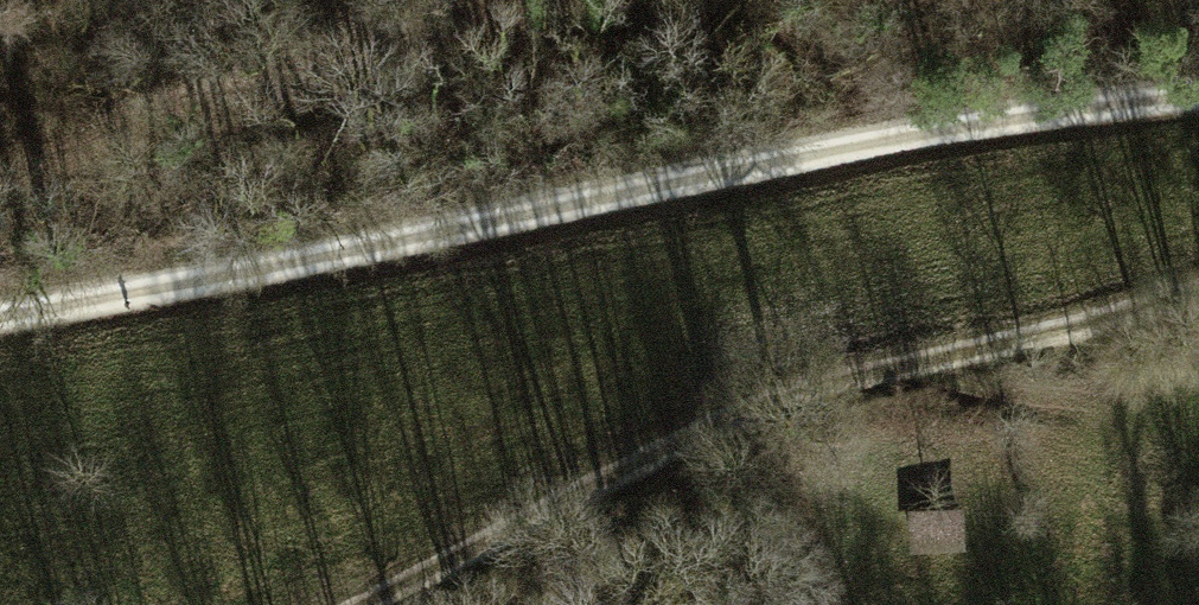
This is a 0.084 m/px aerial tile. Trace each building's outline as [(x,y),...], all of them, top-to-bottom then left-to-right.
[(910,514),(912,556),(966,553),(964,511),(910,514)]
